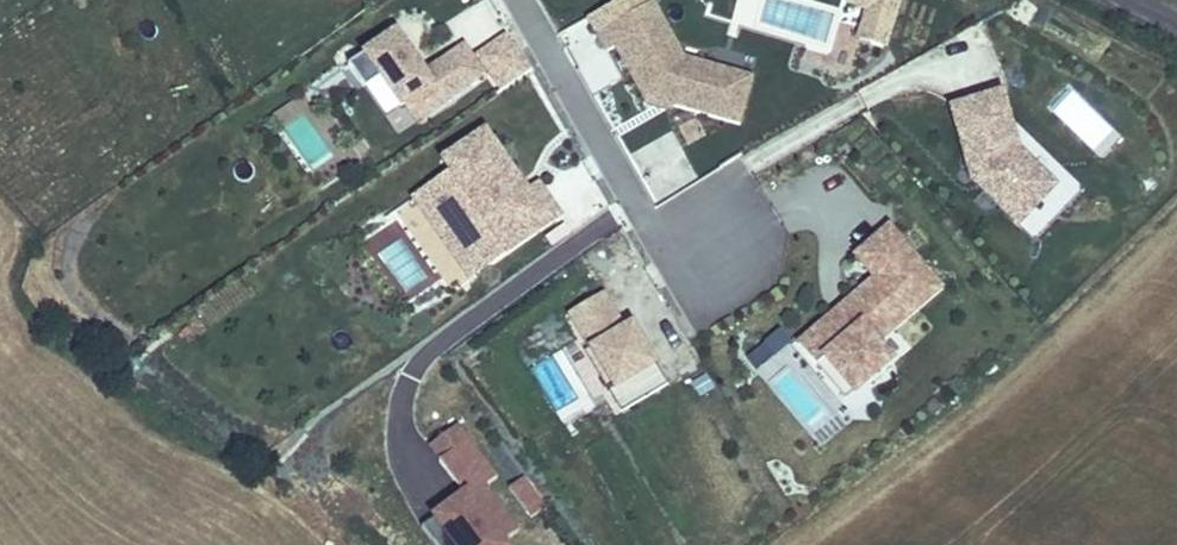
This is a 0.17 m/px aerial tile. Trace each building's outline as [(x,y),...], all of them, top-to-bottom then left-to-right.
[(740,130),(755,79),(684,59),(653,0),(619,0),(584,19),(602,55),(611,50),(646,111),(740,130)] [(842,7),(863,13),(854,43),(887,54),(904,0),(845,0),(842,7)] [(425,71),(395,30),(360,54),(400,115),(408,109),(418,126),(486,80),(489,77),(474,54),(467,42),(425,71)] [(497,96),(530,71),(504,35),(474,54),(489,77),(486,80),(497,96)] [(970,186),(1016,230),(1057,189),(1021,154),(1004,94),(948,109),(970,186)] [(307,116),(294,100),(274,114),(286,129),(307,116)] [(407,197),(468,283),(565,217),(538,182),(528,189),(486,128),(438,161),(444,172),(407,197)] [(887,227),(851,254),(871,279),(793,345),(848,406),(898,361),(867,327),(874,320),(890,337),(945,292),(887,227)] [(563,318),(623,415),(670,386),(632,324),(625,329),(605,291),(563,318)] [(743,352),(754,371),(793,349),(782,330),(743,352)] [(714,391),(706,377),(691,385),(700,398),(714,391)] [(448,544),(507,544),(469,496),(497,475),(456,427),(428,449),(462,492),(427,519),(448,544)] [(529,476),(510,483),(524,518),(543,510),(529,476)] [(505,538),(529,520),(504,487),(480,504),(505,538)]
